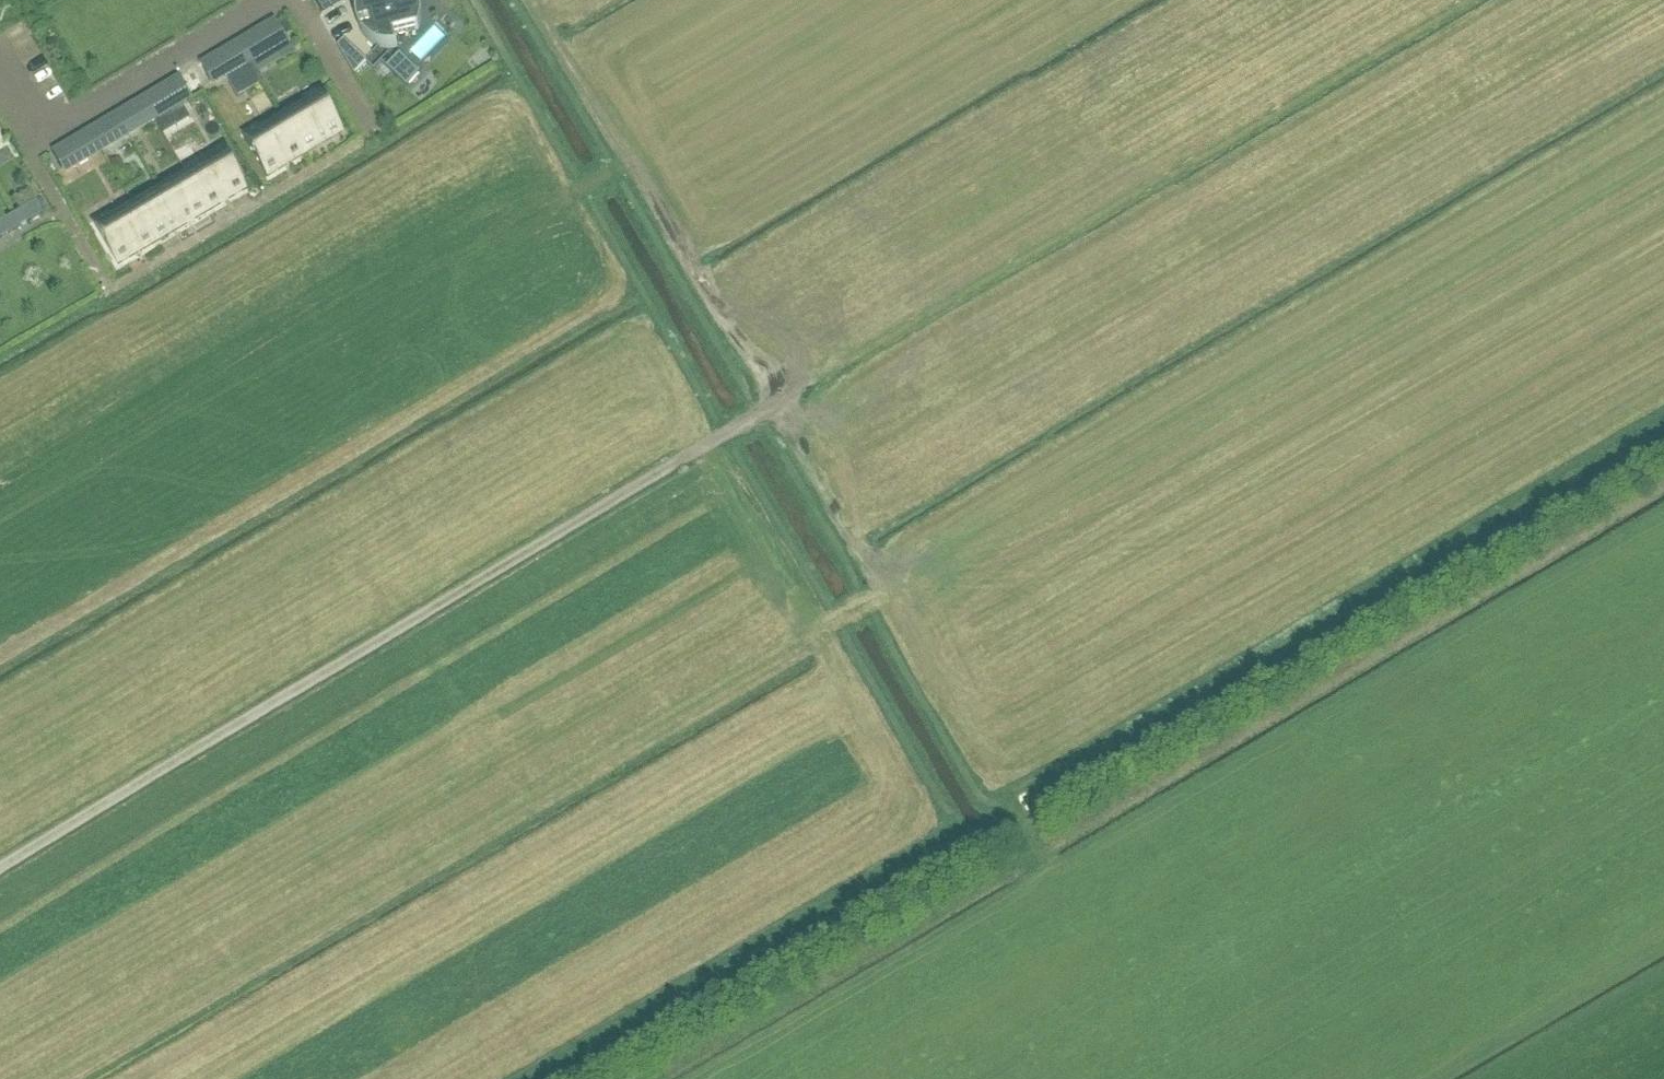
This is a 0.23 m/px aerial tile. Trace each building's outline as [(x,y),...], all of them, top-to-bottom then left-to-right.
[(360,1),(358,5),(357,6),(357,11),(356,15),(356,19),(357,22),(357,23),(358,26),(359,29),(361,33),(364,37),(368,41),(372,44),(374,45),(377,46),(380,48),(384,48),(387,49),(390,49),(396,48),(405,46),(402,34),(419,30),(419,29),(420,27),(420,25),(421,22),(422,18),(422,14),(421,10),(420,7),(419,3),(418,0),(360,0),(360,1)] [(272,45),(285,38),(275,21),(262,29),(272,45)] [(428,60),(452,37),(441,27),(418,50),(428,60)] [(344,42),(338,48),(355,77),(367,64),(344,42)] [(400,55),(387,68),(407,88),(419,74),(400,55)] [(223,75),(213,58),(200,66),(210,82),(223,75)] [(251,67),(227,81),(238,98),(262,84),(251,67)] [(180,78),(167,86),(177,102),(190,94),(180,78)] [(319,94),(284,114),(288,120),(285,122),(305,156),(342,133),(319,94)] [(139,125),(129,108),(116,116),(125,133),(139,125)] [(116,116),(103,123),(113,140),(125,133),(116,116)] [(267,178),(305,156),(285,122),(262,135),(259,130),(244,139),(267,178)] [(65,146),(52,153),(62,170),(75,163),(65,146)] [(185,173),(209,212),(246,190),(223,151),(185,173)] [(182,228),(209,212),(185,173),(184,173),(188,179),(162,194),(182,228)] [(182,228),(162,194),(136,210),(156,243),(182,228)] [(13,216),(20,228),(41,215),(34,204),(13,216)] [(110,217),(95,226),(119,265),(156,243),(136,210),(113,223),(110,217)] [(0,224),(0,240),(20,228),(13,216),(0,224)]
